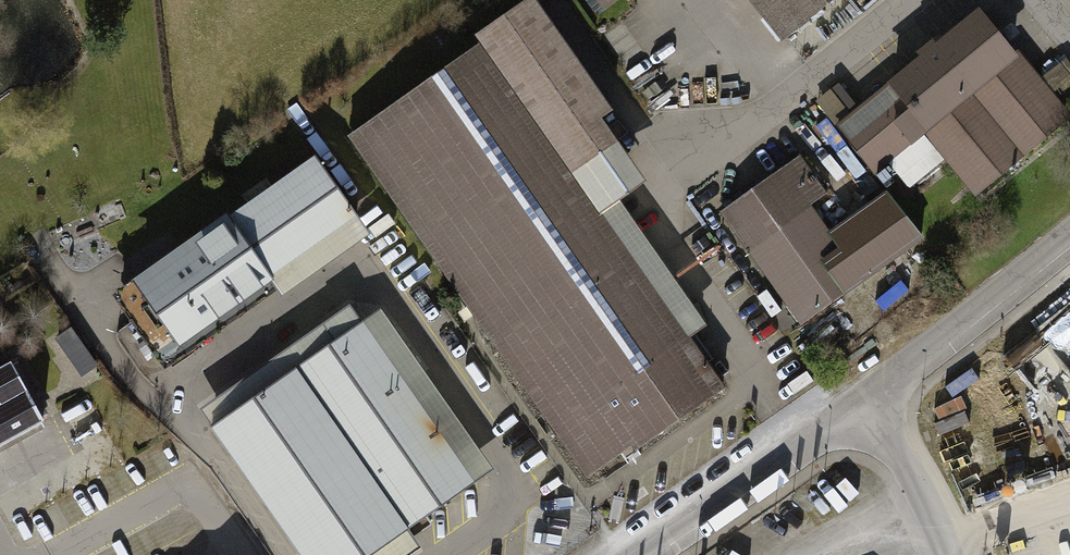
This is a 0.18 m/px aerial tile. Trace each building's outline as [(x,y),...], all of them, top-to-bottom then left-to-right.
[(844,0),(749,0),(782,45),(844,0)] [(589,484),(726,387),(694,341),(710,329),(621,203),(650,183),(607,123),(617,116),(538,3),(345,138),(589,484)] [(1069,120),(1069,116),(981,7),(836,125),(876,173),(924,134),(975,197),(1069,120)] [(1069,79),(1069,69),(1063,59),(1046,72),(1059,88),(1069,79)] [(797,326),(864,282),(831,233),(814,207),(830,196),(803,156),(721,211),(797,326)] [(177,347),(363,224),(318,157),(132,280),(177,347)] [(890,190),(831,233),(864,282),(925,240),(890,190)] [(351,304),(204,405),(213,418),(360,317),(351,304)] [(490,468),(380,306),(210,421),(301,554),(361,554),(490,468)] [(71,330),(54,342),(81,379),(98,367),(71,330)] [(53,432),(14,365),(0,373),(0,459),(53,432)]
